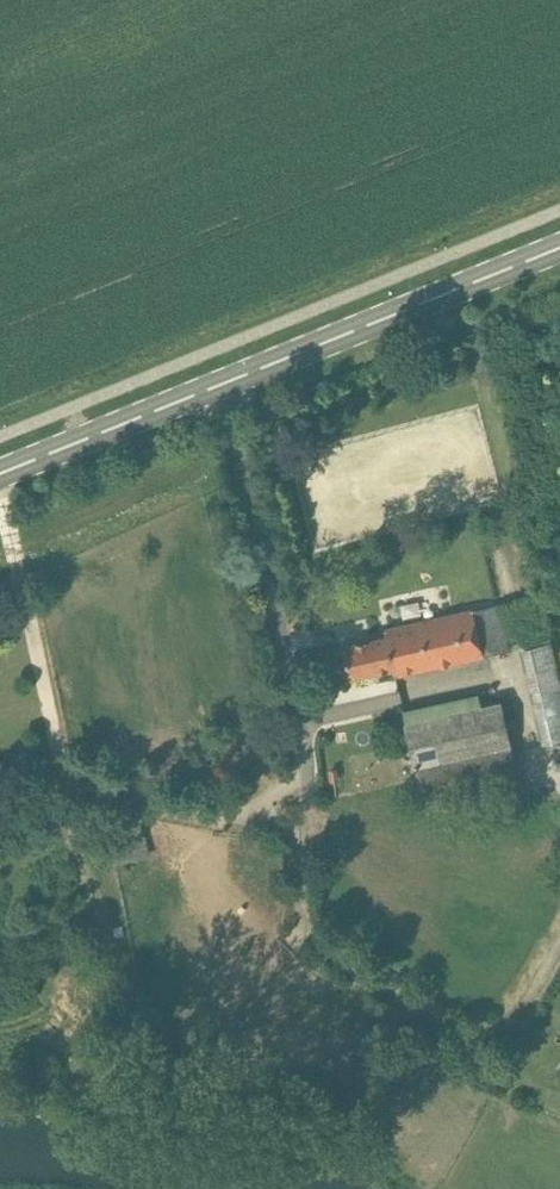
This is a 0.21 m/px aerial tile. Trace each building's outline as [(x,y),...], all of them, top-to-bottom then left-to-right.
[(511,649),(501,603),(386,629),(387,636),(344,645),(352,678),(394,669),(396,675),(487,654),(511,649)] [(542,744),(559,740),(559,676),(552,644),(520,652),(542,744)] [(405,721),(419,784),(425,809),(522,785),(515,763),(501,699),(483,703),(479,692),(403,708),(405,721)]
